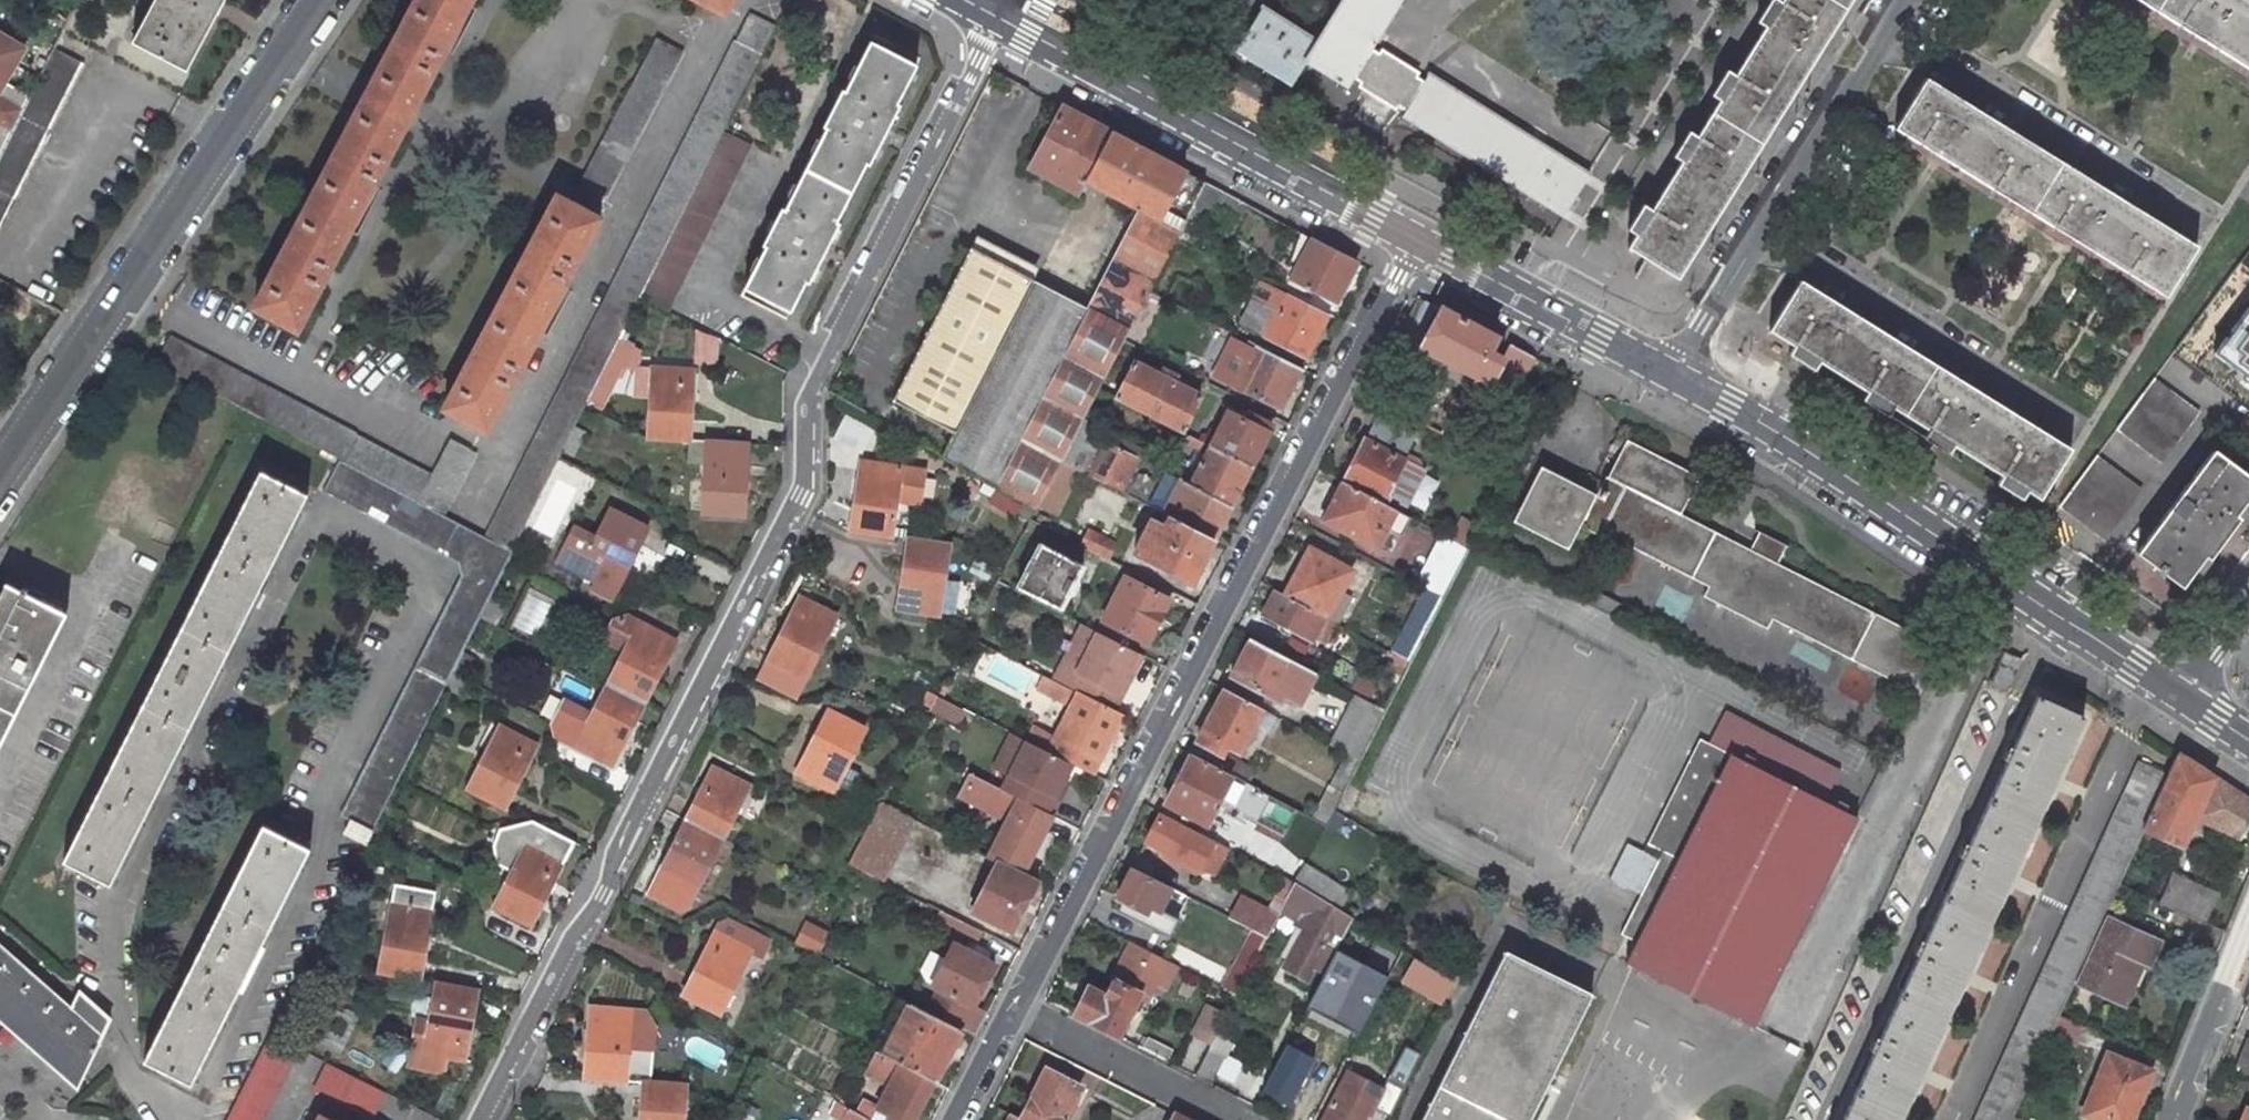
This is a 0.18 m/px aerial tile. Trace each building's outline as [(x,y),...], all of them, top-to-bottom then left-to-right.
[(132,43),(187,71),(218,13),(225,0),(155,0),(132,43)] [(441,0),(416,0),(376,76),(366,95),(409,118),(465,12),(441,0)] [(465,12),(471,0),(441,0),(465,12)] [(724,14),(732,0),(698,0),(724,14)] [(1329,25),(1319,42),(1262,6),(1234,51),(1291,86),(1306,63),(1347,87),(1354,76),(1370,50),(1402,0),(1345,0),(1329,25)] [(1781,1),(1779,0),(1771,0),(1764,11),(1772,15),(1765,27),(1734,75),(1727,71),(1718,85),(1725,90),(1718,101),(1696,137),(1688,132),(1680,146),(1687,151),(1680,163),(1650,210),(1643,205),(1634,219),(1642,224),(1634,237),(1627,247),(1678,279),(1701,242),(1720,211),(1744,172),(1762,143),(1785,106),(1804,76),(1827,39),(1846,9),(1851,0),(1781,0),(1781,1)] [(2248,68),(2248,0),(2140,0),(2248,68)] [(724,130),(775,28),(748,14),(486,537),(512,551),(560,455),(585,405),(640,297),(724,130)] [(0,89),(3,83),(24,47),(0,33),(0,89)] [(682,52),(656,38),(578,186),(604,200),(682,52)] [(916,65),(870,42),(844,92),(842,91),(823,128),(826,129),(807,165),(853,188),(866,163),(869,165),(899,105),(896,104),(916,65)] [(54,48),(29,98),(25,107),(0,157),(0,230),(82,64),(54,48)] [(1423,82),(1370,50),(1354,76),(1406,109),(1402,117),(1563,217),(1590,174),(1555,151),(1429,73),(1423,82)] [(1955,95),(1926,77),(1895,127),(2166,295),(2197,245),(2157,220),(2129,203),(2089,178),(2061,161),(2020,135),(1994,119),(1955,95)] [(0,89),(0,157),(25,107),(29,98),(3,83),(0,89)] [(409,118),(366,95),(356,114),(310,201),(353,224),(409,118)] [(1112,133),(1062,106),(1030,167),(1079,194),(1086,181),(1112,133)] [(751,144),(724,130),(640,297),(667,310),(751,144)] [(1205,182),(1112,133),(1086,181),(1139,209),(1180,230),(1192,207),(1205,182)] [(853,188),(807,165),(785,209),(782,208),(763,246),(765,247),(744,288),(790,311),(806,281),(809,283),(839,223),(836,222),(853,188)] [(1205,182),(1192,207),(1180,230),(1178,234),(1190,241),(1204,214),(1212,199),(1221,204),(1227,193),(1217,188),(1205,182)] [(1239,200),(1227,193),(1221,204),(1233,211),(1239,200)] [(600,219),(557,196),(500,304),(543,326),(600,219)] [(353,224),(310,201),(254,307),(297,330),(353,224)] [(1180,230),(1139,209),(1088,308),(1129,328),(1148,291),(1178,234),(1180,230)] [(1355,262),(1315,241),(1295,280),(1334,301),(1340,290),(1355,262)] [(955,432),(1033,280),(971,248),(893,401),(955,432)] [(1088,308),(1033,280),(955,432),(942,457),(995,487),(1088,308)] [(1816,359),(1881,400),(1875,408),(1889,417),(1895,409),(1907,416),(1927,429),(1921,437),(1935,446),(1940,437),(1953,445),(2001,475),(1995,484),(2009,492),(2015,484),(2027,491),(2040,499),(2070,449),(2002,407),(1935,364),(1867,322),(1800,280),(1769,330),(1789,343),(1784,351),(1798,360),(1803,352),(1816,359)] [(1326,317),(1287,296),(1267,335),(1307,356),(1314,341),(1326,317)] [(1412,327),(1405,340),(1420,347),(1441,307),(1426,300),(1412,327)] [(2209,358),(2248,386),(2248,303),(2209,358)] [(543,326),(500,304),(444,409),(487,431),(543,326)] [(1497,337),(1441,307),(1420,347),(1476,376),(1472,383),(1478,387),(1481,381),(1489,385),(1485,391),(1509,404),(1533,356),(1509,344),(1502,358),(1489,353),(1497,337)] [(1129,328),(1088,308),(995,487),(1034,510),(1060,460),(1083,417),(1098,388),(1123,339),(1129,328)] [(340,459),(443,514),(476,452),(450,438),(431,475),(170,336),(156,362),(248,411),(340,459)] [(1300,368),(1261,348),(1241,387),(1280,407),(1291,386),(1300,368)] [(1161,374),(1135,361),(1116,398),(1182,431),(1200,394),(1174,381),(1176,375),(1164,369),(1161,374)] [(694,370),(652,367),(648,438),(690,440),(692,409),(694,370)] [(2199,413),(2154,378),(2117,428),(2162,462),(2199,413)] [(1116,398),(1098,388),(1083,417),(1101,426),(1116,398)] [(1271,424),(1232,404),(1211,446),(1250,466),(1263,441),(1271,424)] [(1395,509),(1402,513),(1423,472),(1417,460),(1406,455),(1415,436),(1377,416),(1360,450),(1344,482),(1382,502),(1395,509)] [(1060,460),(1124,493),(1143,454),(1142,453),(1144,450),(1083,417),(1060,460)] [(1598,495),(1582,522),(1602,532),(1708,586),(1703,596),(1767,628),(1772,619),(1918,693),(1942,647),(1778,563),(1680,514),(1700,476),(1627,439),(1617,458),(1608,476),(1598,495)] [(748,443),(706,441),(702,512),(732,514),(744,514),(748,443)] [(1250,466),(1211,446),(1193,480),(1233,500),(1250,466)] [(2213,449),(2136,552),(2181,586),(2204,555),(2208,559),(2239,517),(2235,514),(2241,507),(2248,496),(2248,476),(2213,449)] [(1157,509),(1163,512),(1182,474),(1143,454),(1124,493),(1157,509)] [(2142,490),(2097,455),(2059,506),(2105,539),(2142,490)] [(443,514),(340,459),(339,460),(322,493),(377,522),(421,545),(456,563),(460,576),(340,814),(350,819),(373,831),(399,779),(453,673),(479,621),(507,564),(513,552),(512,551),(486,537),(443,514)] [(902,467),(861,461),(858,481),(850,530),(891,537),(902,467)] [(1541,466),(1513,521),(1568,549),(1582,522),(1598,495),(1578,485),(1541,466)] [(306,495),(261,472),(221,550),(267,573),(292,523),(306,495)] [(1193,480),(1182,474),(1163,512),(1214,538),(1225,515),(1233,500),(1193,480)] [(1382,502),(1344,482),(1333,502),(1325,520),(1376,547),(1395,509),(1382,502)] [(631,561),(648,528),(610,509),(596,537),(575,526),(557,562),(578,572),(616,591),(631,561)] [(1163,512),(1157,509),(1134,554),(1191,583),(1204,557),(1214,538),(1163,512)] [(1463,518),(1451,540),(1467,548),(1470,544),(1473,538),(1478,527),(1463,518)] [(1116,543),(1088,529),(1080,544),(1108,559),(1116,543)] [(1441,535),(1416,583),(1443,596),(1467,548),(1451,540),(1441,535)] [(949,545),(908,539),(903,570),(897,609),(938,615),(949,545)] [(1083,564),(1041,543),(1017,587),(1060,608),(1083,564)] [(1300,567),(1285,595),(1324,616),(1327,617),(1351,571),(1310,549),(1300,567)] [(267,573),(221,550),(182,627),(228,651),(250,607),(267,573)] [(1169,600),(1125,576),(1102,620),(1147,643),(1162,613),(1169,600)] [(6,584),(0,597),(0,704),(16,713),(66,614),(6,584)] [(1285,595),(1276,590),(1269,602),(1263,614),(1311,640),(1313,637),(1324,643),(1335,622),(1327,617),(1324,616),(1285,595)] [(836,616),(800,596),(783,630),(769,659),(805,678),(836,616)] [(627,615),(615,619),(604,641),(624,651),(607,684),(645,702),(670,653),(677,640),(627,615)] [(1406,621),(1392,653),(1398,656),(1409,662),(1425,631),(1406,621)] [(1097,632),(1082,624),(1056,679),(1068,687),(1069,688),(1097,632)] [(228,651),(182,627),(143,705),(189,729),(211,685),(228,651)] [(1097,632),(1069,688),(1078,693),(1113,710),(1122,694),(1117,692),(1122,680),(1136,652),(1097,632)] [(1300,665),(1250,639),(1236,666),(1231,675),(1270,696),(1282,702),(1285,695),(1300,703),(1315,673),(1300,665)] [(2004,652),(1990,682),(2006,690),(2020,660),(2004,652)] [(1398,656),(1373,704),(1384,710),(1409,662),(1398,656)] [(1062,700),(1068,687),(1056,679),(1046,674),(1039,688),(1062,700)] [(645,702),(607,684),(592,713),(565,701),(548,734),(613,765),(630,732),(645,702)] [(1262,708),(1225,689),(1205,725),(1197,741),(1222,754),(1226,746),(1239,753),(1262,708)] [(1113,710),(1078,693),(1071,707),(1055,738),(1048,751),(1072,763),(1092,773),(1099,760),(1112,736),(1122,715),(1113,710)] [(1910,1098),(1906,1097),(1913,1081),(1917,1082),(1933,1048),(1929,1046),(1936,1031),(1940,1032),(1954,1001),(1950,1000),(1958,984),(1961,986),(1977,951),(1973,949),(1981,934),(1984,935),(1998,904),(1995,903),(2002,887),(2005,889),(2021,854),(2018,852),(2025,837),(2028,838),(2042,807),(2039,806),(2046,790),(2049,792),(2065,757),(2062,755),(2069,740),(2072,741),(2084,716),(2037,695),(2031,708),(2010,753),(2005,750),(2001,759),(2007,761),(1966,849),(1961,847),(1957,855),(1962,858),(1946,893),(1922,947),(1916,944),(1912,953),(1918,955),(1902,990),(1878,1043),(1872,1041),(1868,1050),(1873,1052),(1858,1087),(1842,1119),(1900,1119),(1910,1098)] [(0,704),(0,745),(16,713),(0,704)] [(189,729),(143,705),(103,783),(149,806),(172,761),(189,729)] [(868,729),(828,709),(812,741),(796,773),(836,792),(838,789),(852,797),(864,774),(849,767),(868,729)] [(537,744),(499,726),(467,789),(505,808),(523,772),(537,744)] [(995,768),(1010,775),(1028,740),(1013,732),(995,768)] [(1730,753),(1700,738),(1647,844),(1661,851),(1620,934),(1636,941),(1730,753)] [(1064,780),(1072,763),(1048,751),(1028,740),(1010,775),(1002,790),(1053,816),(1061,800),(1055,797),(1064,780)] [(2142,828),(2182,845),(2195,818),(2239,838),(2248,823),(2248,800),(2214,777),(2178,752),(2167,774),(2142,828)] [(1359,760),(1346,753),(1331,785),(1344,791),(1348,783),(1359,760)] [(1856,817),(1730,753),(1636,941),(1625,962),(1752,1025),(1856,817)] [(1223,770),(1191,754),(1174,787),(1166,802),(1207,824),(1232,775),(1223,770)] [(1231,755),(1223,770),(1232,775),(1245,782),(1247,783),(1255,768),(1231,755)] [(2011,1115),(2057,1015),(2118,884),(2142,828),(2167,774),(2138,761),(1974,1119),(2009,1119),(2011,1115)] [(750,786),(712,767),(709,774),(685,820),(723,838),(750,786)] [(1002,790),(973,775),(964,792),(1010,816),(997,842),(965,825),(957,841),(980,853),(997,862),(1022,875),(1039,843),(1053,816),(1002,790)] [(149,806),(103,783),(64,861),(110,884),(132,840),(149,806)] [(1361,790),(1348,783),(1344,791),(1334,809),(1347,817),(1361,790)] [(914,819),(881,802),(857,846),(890,863),(914,819)] [(1213,840),(1160,813),(1153,828),(1147,841),(1199,868),(1202,863),(1213,840)] [(373,831),(350,819),(344,833),(366,845),(373,831)] [(723,838),(685,820),(663,863),(658,873),(648,893),(681,910),(687,908),(696,891),(723,838)] [(532,821),(504,828),(495,845),(497,863),(512,871),(493,906),(531,925),(549,890),(573,843),(532,821)] [(309,849),(263,826),(224,904),(270,927),(292,882),(309,849)] [(1213,840),(1202,863),(1215,870),(1227,847),(1213,840)] [(890,863),(857,846),(848,864),(862,871),(881,881),(890,863)] [(1022,875),(997,862),(972,911),(1012,931),(1023,909),(1037,882),(1022,875)] [(1305,863),(1294,882),(1339,909),(1350,891),(1305,863)] [(1171,888),(1132,868),(1117,897),(1146,912),(1150,905),(1159,910),(1171,888)] [(2172,872),(2159,902),(2206,923),(2219,893),(2172,872)] [(1315,964),(1326,944),(1334,929),(1344,935),(1352,918),(1339,909),(1294,882),(1286,899),(1302,909),(1294,924),(1306,931),(1285,969),(1307,979),(1315,964)] [(435,892),(394,884),(379,972),(420,979),(427,939),(435,892)] [(1277,916),(1242,899),(1232,919),(1253,929),(1267,936),(1277,916)] [(270,927),(224,904),(184,982),(230,1006),(252,962),(270,927)] [(2120,1004),(2139,962),(2153,968),(2164,941),(2109,916),(2077,985),(2120,1004)] [(683,994),(720,1013),(751,952),(761,957),(769,942),(727,920),(719,923),(715,931),(697,966),(683,994)] [(831,933),(805,920),(794,942),(820,955),(831,933)] [(1253,929),(1223,988),(1236,995),(1267,936),(1253,929)] [(1131,943),(1113,979),(1141,993),(1148,978),(1167,987),(1178,966),(1159,957),(1131,943)] [(994,965),(953,944),(932,985),(939,989),(928,1011),(957,1025),(962,1028),(976,1035),(989,1012),(974,1004),(985,983),(994,965)] [(0,946),(0,974),(10,954),(0,946)] [(1387,975),(1339,951),(1311,1008),(1360,1031),(1387,975)] [(10,954),(0,974),(0,1018),(9,1025),(33,975),(10,954)] [(1417,956),(1402,982),(1441,1003),(1455,979),(1417,956)] [(1592,993),(1515,957),(1429,1119),(1525,1119),(1592,993)] [(2128,1007),(2153,968),(2139,962),(2120,1004),(2128,1007)] [(56,995),(33,975),(9,1025),(22,1038),(31,1046),(56,995)] [(1088,988),(1075,1014),(1118,1036),(1133,1008),(1139,996),(1141,993),(1113,979),(1105,996),(1088,988)] [(230,1006),(184,982),(145,1061),(191,1084),(214,1037),(230,1006)] [(477,990),(436,983),(429,1022),(417,1019),(409,1064),(442,1075),(445,1057),(464,1062),(467,1048),(477,990)] [(70,1008),(56,995),(31,1046),(46,1058),(55,1066),(79,1015),(70,1008)] [(82,995),(70,1008),(79,1015),(55,1066),(70,1079),(78,1086),(102,1036),(110,1019),(82,995)] [(1133,1008),(1144,1013),(1149,1002),(1139,996),(1133,1008)] [(928,1011),(911,1002),(910,1003),(883,1055),(934,1081),(951,1049),(962,1028),(957,1025),(928,1011)] [(1207,1004),(1190,1034),(1210,1044),(1226,1013),(1207,1004)] [(584,1077),(626,1080),(640,1081),(651,1082),(656,1028),(645,1011),(632,1010),(590,1007),(588,1029),(584,1077)] [(299,1049),(270,1034),(227,1119),(264,1119),(299,1049)] [(1176,1050),(1145,1035),(1139,1047),(1170,1062),(1176,1050)] [(2248,1038),(2237,1069),(2248,1074),(2248,1038)] [(1289,1045),(1264,1093),(1281,1101),(1306,1054),(1289,1045)] [(1419,1053),(1406,1046),(1389,1080),(1403,1087),(1419,1053)] [(1208,1049),(1194,1075),(1211,1083),(1224,1057),(1208,1049)] [(876,1052),(866,1074),(896,1089),(880,1119),(914,1119),(923,1104),(934,1081),(883,1055),(876,1052)] [(2082,1115),(2095,1119),(2131,1119),(2151,1071),(2107,1053),(2082,1115)] [(371,1119),(373,1119),(387,1093),(330,1064),(315,1092),(371,1119)] [(1020,1119),(1021,1119),(1063,1119),(1072,1102),(1081,1086),(1047,1068),(1035,1091),(1020,1119)] [(1347,1069),(1320,1119),(1367,1119),(1384,1087),(1347,1069)] [(640,1081),(639,1119),(682,1119),(683,1085),(651,1082),(640,1081)] [(848,1107),(842,1119),(870,1119),(848,1107)]
